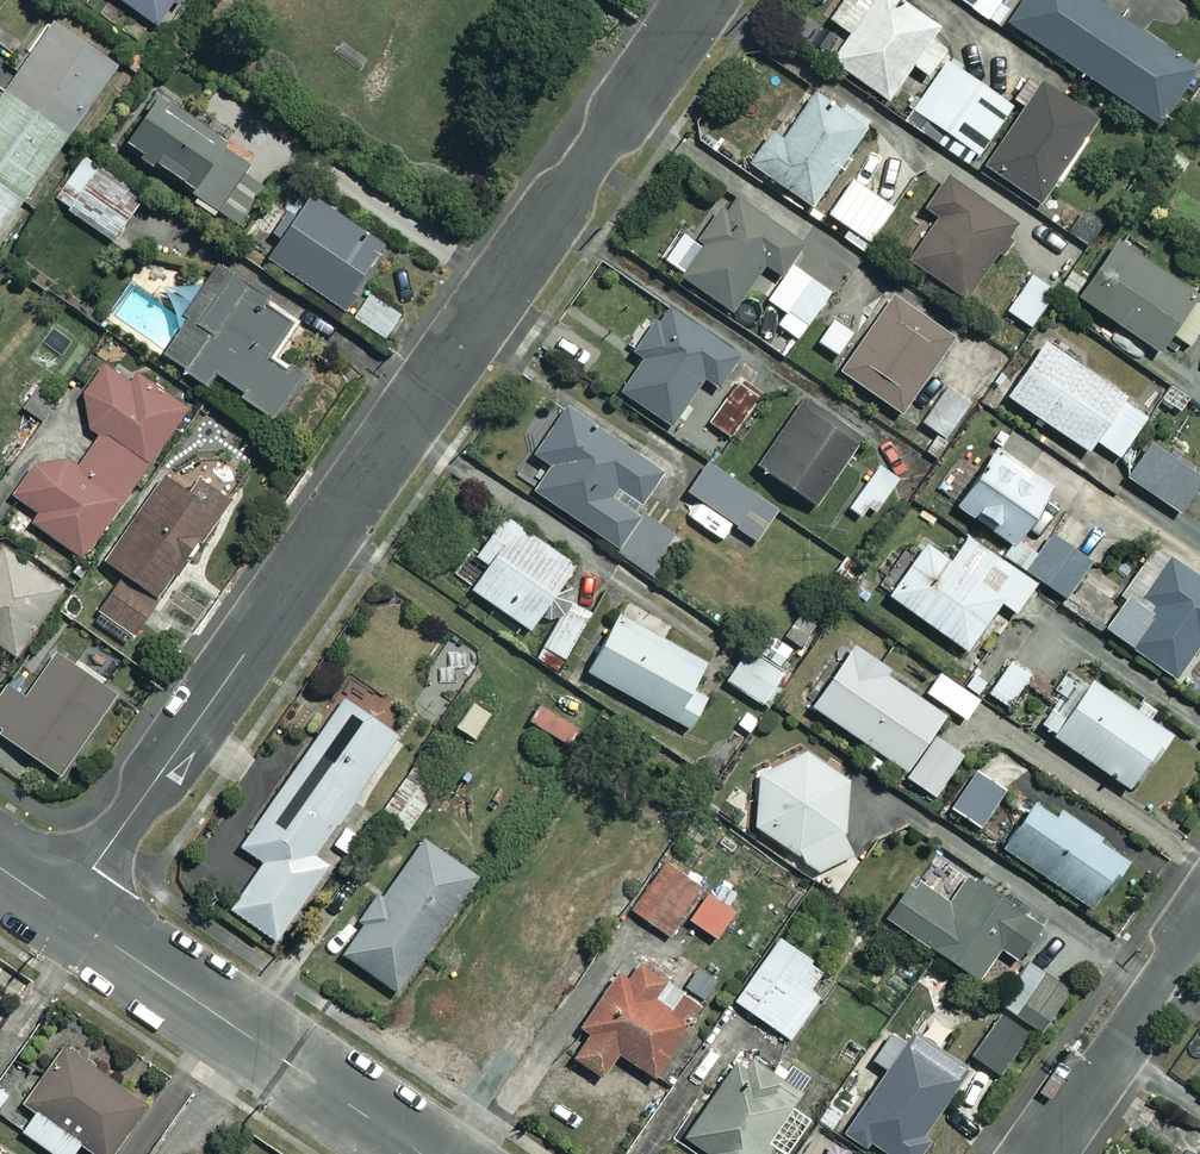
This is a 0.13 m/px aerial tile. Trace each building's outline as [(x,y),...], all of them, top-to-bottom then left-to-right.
[(159,25),(176,0),(121,0),(159,25)] [(900,0),(840,0),(828,17),(848,32),(830,58),(885,98),(910,62),(928,75),(948,48),(930,35),(936,26),(900,0)] [(986,24),(1003,0),(951,0),(986,24)] [(1092,0),(1017,0),(1004,18),(1159,123),(1195,70),(1092,0)] [(51,18),(0,92),(0,232),(116,63),(51,18)] [(1011,103),(942,59),(911,108),(949,133),(957,120),(987,140),(1011,103)] [(1091,114),(1037,80),(983,165),(1037,200),(1091,114)] [(865,124),(812,88),(779,137),(769,130),(748,162),(811,205),(865,124)] [(268,179),(150,97),(120,139),(238,221),(268,179)] [(830,220),(846,230),(842,237),(862,250),(916,168),(896,155),(857,213),(842,203),(830,220)] [(140,199),(84,156),(53,196),(109,239),(140,199)] [(1014,223),(946,177),(924,209),(936,217),(907,259),(963,297),(1014,223)] [(380,241),(307,192),(265,255),(338,304),(380,241)] [(800,241),(731,193),(677,272),(731,309),(763,262),(778,273),(800,241)] [(1073,292),(1155,349),(1195,292),(1113,235),(1073,292)] [(829,290),(789,263),(765,298),(784,311),(776,323),(796,337),(829,290)] [(291,321),(228,269),(161,349),(204,385),(215,371),(267,415),(298,378),(266,351),(291,321)] [(1054,290),(1031,274),(1006,309),(1028,326),(1054,290)] [(404,318),(365,291),(349,314),(389,340),(404,318)] [(953,336),(892,293),(838,369),(899,412),(953,336)] [(736,353),(666,305),(634,352),(642,357),(620,390),(669,423),(701,375),(715,384),(736,353)] [(1147,412),(1042,339),(1004,393),(1085,449),(1092,438),(1117,456),(1147,412)] [(34,459),(9,495),(34,513),(29,521),(81,556),(188,401),(110,348),(78,394),(90,441),(80,456),(34,459)] [(30,374),(11,397),(40,420),(59,397),(30,374)] [(759,398),(736,381),(706,422),(730,439),(759,398)] [(969,405),(944,387),(919,421),(944,439),(969,405)] [(857,435),(802,398),(757,465),(812,502),(857,435)] [(660,468),(568,401),(532,451),(550,465),(533,487),(650,572),(680,532),(637,500),(660,468)] [(1149,440),(1125,475),(1177,511),(1199,477),(1199,475),(1149,440)] [(1046,488),(990,448),(952,501),(1009,541),(1046,488)] [(775,511),(703,462),(683,491),(755,541),(775,511)] [(898,478),(877,463),(846,506),(867,521),(898,478)] [(214,510),(164,475),(105,559),(155,594),(214,510)] [(571,562),(501,514),(456,578),(527,627),(571,562)] [(1090,560),(1046,528),(1019,564),(1063,596),(1090,560)] [(1033,582),(965,535),(948,559),(923,542),(886,594),(965,649),(999,601),(1013,610),(1033,582)] [(1,545),(0,546),(0,644),(14,654),(61,586),(1,545)] [(1166,555),(1135,600),(1126,594),(1103,627),(1174,676),(1197,642),(1199,644),(1199,579),(1166,555)] [(153,605),(119,581),(92,619),(126,643),(153,605)] [(590,613),(568,600),(534,657),(556,670),(590,613)] [(703,661),(615,613),(584,670),(689,727),(706,697),(689,688),(703,661)] [(943,712),(849,646),(809,703),(935,791),(961,754),(929,732),(943,712)] [(784,672),(744,647),(724,679),(764,704),(784,672)] [(55,653),(24,697),(8,686),(0,698),(0,733),(57,772),(112,692),(55,653)] [(1029,674),(1010,660),(987,692),(1007,706),(1029,674)] [(977,699),(939,671),(925,691),(963,718),(977,699)] [(1166,731),(1086,676),(1066,705),(1057,699),(1039,725),(1127,786),(1166,731)] [(395,734),(341,697),(300,756),(276,740),(240,792),(263,808),(239,844),(263,861),(231,908),(273,937),(325,863),(312,854),(395,734)] [(818,869),(845,855),(849,781),(804,750),(758,773),(754,825),(818,869)] [(1004,793),(972,771),(948,806),(979,828),(1004,793)] [(434,800),(406,780),(381,814),(408,834),(434,800)] [(1089,906),(1124,857),(1057,809),(1051,816),(1030,801),(1000,843),(1089,906)] [(474,878),(420,840),(340,955),(394,992),(474,878)] [(667,860),(630,905),(665,934),(702,889),(667,860)] [(1041,923),(966,875),(948,904),(909,879),(884,917),(978,978),(998,947),(1018,959),(1041,923)] [(823,968),(778,936),(733,999),(788,1038),(819,995),(809,988),(823,968)] [(1067,976),(1026,952),(997,1001),(1037,1025),(1067,976)] [(662,980),(634,961),(621,979),(617,976),(582,1027),(587,1031),(571,1055),(600,1074),(616,1051),(651,1074),(697,1006),(679,994),(668,1010),(650,998),(662,980)] [(1029,1031),(998,1011),(971,1054),(1001,1074),(1029,1031)] [(865,1148),(870,1139),(886,1149),(882,1153),(913,1153),(958,1075),(887,1034),(873,1057),(884,1064),(843,1136),(865,1148)] [(99,1153),(109,1153),(145,1102),(61,1045),(24,1100),(35,1108),(21,1130),(56,1153),(70,1153),(80,1140),(99,1153)] [(763,1139),(784,1153),(810,1117),(788,1102),(795,1092),(754,1063),(730,1098),(715,1088),(682,1136),(706,1153),(705,1153),(753,1153),(763,1139)]
